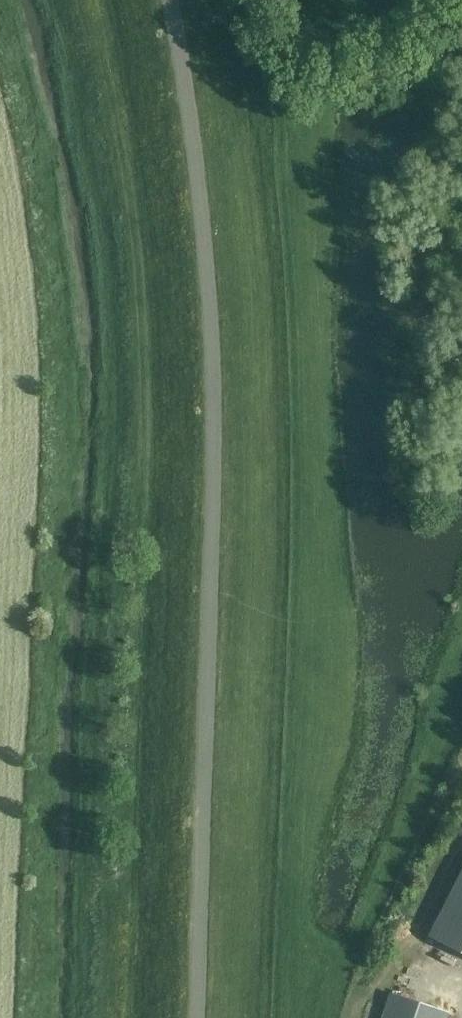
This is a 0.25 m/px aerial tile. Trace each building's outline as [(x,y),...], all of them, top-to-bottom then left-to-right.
[(391,994),(383,1017),(446,1017),(448,1012),(391,994)]
